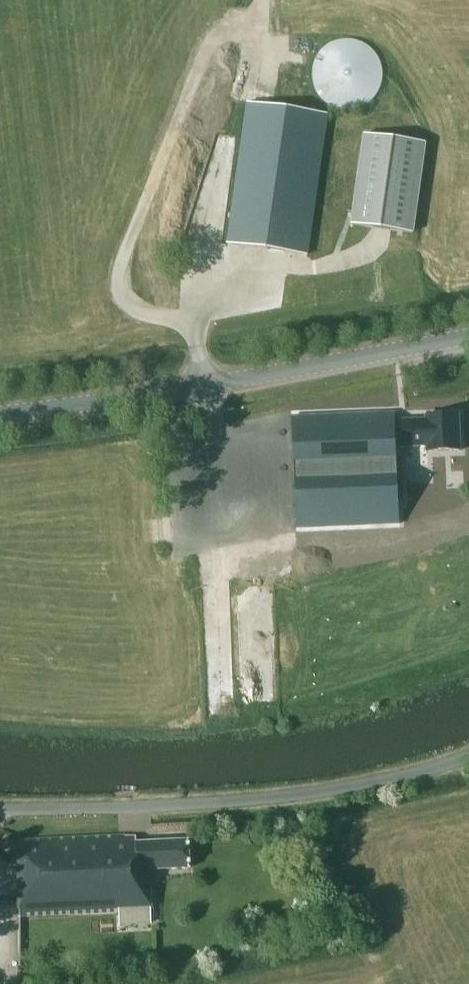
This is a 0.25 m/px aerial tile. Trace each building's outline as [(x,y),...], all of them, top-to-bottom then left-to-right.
[(317,54),(338,111),(393,90),(372,33),(317,54)] [(227,244),(306,255),(327,114),(247,103),(227,244)] [(424,144),(363,136),(351,224),(412,232),(424,144)] [(395,413),(292,417),(296,528),(400,524),(397,447),(396,422),(395,413)] [(425,420),(396,422),(397,447),(426,446),(426,452),(460,451),(458,414),(425,415),(425,420)] [(275,656),(274,638),(250,639),(251,657),(275,656)] [(240,664),(239,639),(218,639),(219,664),(240,664)] [(120,910),(151,908),(153,908),(152,871),(191,869),(190,839),(136,842),(136,836),(125,836),(125,834),(19,839),(19,849),(17,849),(18,910),(20,910),(21,917),(118,914),(118,910),(120,910)]
